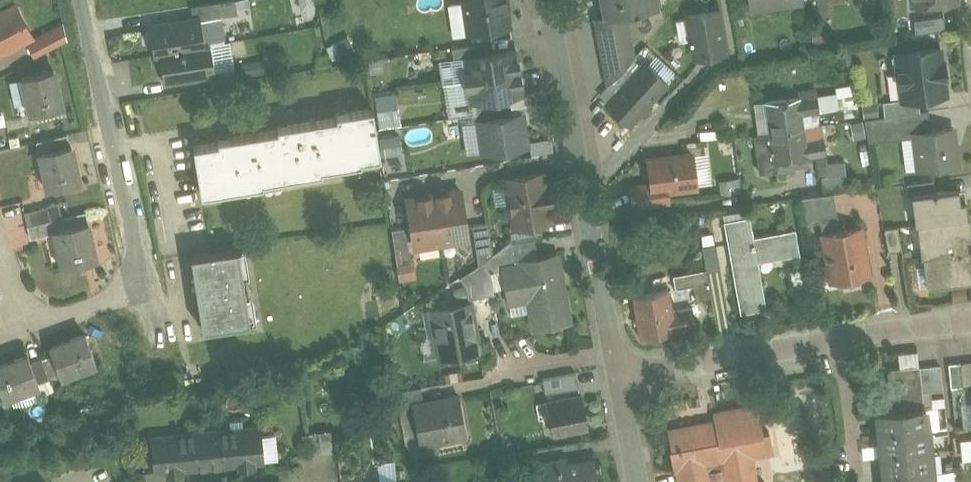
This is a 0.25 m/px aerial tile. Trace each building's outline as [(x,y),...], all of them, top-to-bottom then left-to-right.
[(219,1),(221,16),(239,13),(237,0),(226,0),(219,1)] [(470,30),(511,24),(508,0),(465,0),(470,30)] [(604,0),(607,13),(607,15),(622,12),(663,4),(663,2),(657,4),(656,0),(605,0),(604,0)] [(791,9),(805,7),(803,0),(789,0),(791,9)] [(219,1),(193,5),(195,17),(202,16),(202,19),(221,16),(219,1)] [(0,13),(0,52),(33,35),(17,4),(0,13)] [(719,9),(689,15),(696,56),(726,51),(719,9)] [(622,12),(607,15),(607,13),(598,15),(600,27),(624,23),(622,12)] [(195,17),(150,24),(155,53),(160,52),(206,45),(206,44),(202,19),(202,16),(195,17)] [(909,31),(940,29),(940,16),(908,18),(909,31)] [(624,23),(600,27),(610,80),(634,56),(627,22),(624,23)] [(65,23),(29,41),(37,55),(69,39),(65,23)] [(489,40),(454,46),(456,59),(464,57),(491,52),(489,40)] [(206,45),(160,52),(155,53),(155,54),(161,53),(166,80),(210,73),(217,72),(217,70),(212,43),(206,44),(206,45)] [(491,52),(464,57),(467,78),(521,70),(518,48),(491,52)] [(941,48),(897,54),(903,100),(947,94),(941,48)] [(645,62),(608,103),(631,123),(668,82),(645,62)] [(236,67),(217,70),(217,72),(210,73),(212,85),(238,81),(236,67)] [(55,69),(23,76),(23,78),(27,77),(35,110),(30,111),(31,112),(63,105),(55,69)] [(521,70),(467,78),(470,100),(511,93),(525,91),(521,70)] [(511,93),(475,99),(477,110),(513,105),(511,93)] [(766,100),(770,131),(804,126),(802,114),(820,111),(817,93),(766,100)] [(477,110),(472,111),(474,121),(481,120),(480,118),(514,113),(513,105),(477,110)] [(280,128),(219,137),(220,140),(195,144),(202,192),(264,182),(264,179),(322,170),(322,167),(362,161),(362,158),(381,155),(374,107),(339,113),(339,115),(280,125),(280,128)] [(514,113),(480,118),(481,120),(485,150),(488,152),(500,150),(502,147),(528,143),(523,112),(514,113)] [(804,126),(770,131),(774,161),(825,154),(823,137),(806,140),(804,126)] [(953,126),(915,131),(920,168),(957,163),(953,126)] [(72,145),(40,153),(40,154),(44,153),(52,186),(48,187),(48,189),(80,181),(72,145)] [(693,153),(649,158),(652,182),(653,191),(668,189),(697,185),(693,153)] [(843,160),(826,162),(827,174),(844,172),(843,160)] [(543,171),(509,177),(516,223),(517,224),(542,220),(551,218),(549,204),(553,203),(550,184),(546,185),(543,171)] [(827,174),(820,175),(822,191),(846,188),(844,172),(827,174)] [(933,179),(907,182),(908,196),(912,195),(918,194),(918,193),(935,191),(933,179)] [(652,182),(631,184),(634,205),(669,201),(668,189),(653,191),(652,182)] [(450,190),(448,189),(435,191),(443,240),(469,236),(462,188),(450,190)] [(935,191),(918,193),(918,194),(912,195),(916,222),(919,222),(969,215),(967,199),(961,200),(959,188),(935,191)] [(435,191),(421,193),(420,195),(408,197),(416,245),(443,240),(435,191)] [(834,191),(802,196),(807,222),(821,220),(837,217),(839,216),(834,191)] [(88,211),(29,224),(32,238),(55,233),(55,230),(90,222),(88,211)] [(749,215),(724,219),(740,311),(767,306),(758,257),(799,249),(795,228),(753,235),(749,215)] [(919,222),(922,253),(924,253),(969,247),(967,235),(970,234),(970,215),(969,215),(919,222)] [(862,224),(840,228),(837,217),(821,220),(823,231),(822,232),(828,264),(836,262),(839,280),(872,274),(862,224)] [(489,220),(473,223),(480,263),(489,256),(494,252),(489,220)] [(542,220),(517,224),(516,223),(510,224),(513,238),(512,238),(513,240),(544,234),(542,220)] [(90,222),(55,230),(55,233),(59,249),(64,248),(68,264),(61,265),(62,267),(96,259),(93,241),(95,241),(90,222)] [(899,224),(885,226),(889,250),(903,248),(899,224)] [(407,225),(393,228),(398,263),(412,261),(407,225)] [(494,252),(489,256),(492,269),(503,267),(503,266),(517,263),(513,240),(512,238),(494,252)] [(714,242),(702,244),(707,267),(707,269),(719,267),(714,242)] [(240,247),(192,254),(204,329),(251,321),(240,247)] [(924,253),(924,256),(930,255),(933,283),(970,279),(970,247),(969,247),(924,253)] [(558,250),(523,257),(524,262),(517,263),(503,266),(503,267),(509,298),(511,298),(510,292),(529,288),(536,326),(571,319),(558,250)] [(480,263),(473,268),(460,276),(467,284),(469,296),(496,292),(492,269),(489,256),(480,263)] [(707,267),(674,274),(676,287),(693,284),(696,298),(712,295),(707,269),(707,267)] [(670,288),(635,294),(643,335),(678,328),(674,309),(670,288)] [(471,301),(433,308),(438,337),(444,335),(448,354),(442,355),(442,356),(480,349),(471,301)] [(694,305),(674,309),(678,328),(698,325),(694,305)] [(85,334),(51,346),(53,354),(61,377),(62,378),(63,377),(62,374),(93,362),(95,366),(97,366),(85,334)] [(61,377),(53,354),(43,358),(50,378),(51,381),(61,377)] [(0,365),(0,386),(5,399),(7,398),(5,395),(36,383),(38,386),(39,386),(38,382),(31,363),(28,355),(0,365)] [(50,378),(43,358),(31,363),(38,382),(50,378)] [(961,360),(964,384),(970,384),(970,359),(961,360)] [(961,360),(950,362),(953,385),(964,384),(961,360)] [(920,364),(889,368),(892,392),(885,392),(887,411),(924,407),(924,401),(923,390),(920,366),(920,364)] [(942,364),(931,365),(933,389),(944,388),(942,364)] [(931,365),(920,366),(923,390),(933,389),(931,365)] [(578,370),(546,377),(549,392),(581,385),(578,370)] [(421,386),(399,389),(402,407),(413,405),(413,404),(424,402),(421,386)] [(584,394),(550,401),(556,432),(590,426),(584,394)] [(424,402),(413,404),(413,405),(420,443),(468,434),(460,395),(424,402)] [(715,411),(717,420),(670,429),(673,447),(672,448),(676,468),(680,468),(682,481),(758,481),(752,454),(774,450),(771,429),(764,430),(759,403),(715,411)] [(887,411),(879,412),(882,434),(928,428),(926,407),(924,407),(887,411)] [(262,424),(223,428),(222,428),(208,429),(211,460),(226,459),(225,454),(230,454),(231,463),(240,463),(241,467),(256,465),(256,461),(266,460),(262,424)] [(928,428),(882,434),(884,455),(931,450),(928,428)] [(194,431),(152,435),(156,471),(168,470),(169,474),(185,472),(184,468),(193,467),(192,458),(197,457),(198,461),(211,460),(208,429),(194,430),(194,431)] [(332,429),(309,431),(312,453),(335,451),(332,429)] [(538,448),(507,453),(509,466),(540,461),(538,448)] [(931,450),(884,455),(886,477),(933,471),(931,450)] [(545,460),(549,481),(600,481),(596,457),(570,462),(569,456),(545,460)] [(375,481),(384,481),(391,481),(390,459),(373,460),(375,481)] [(886,477),(886,481),(934,481),(933,471),(886,477)]
